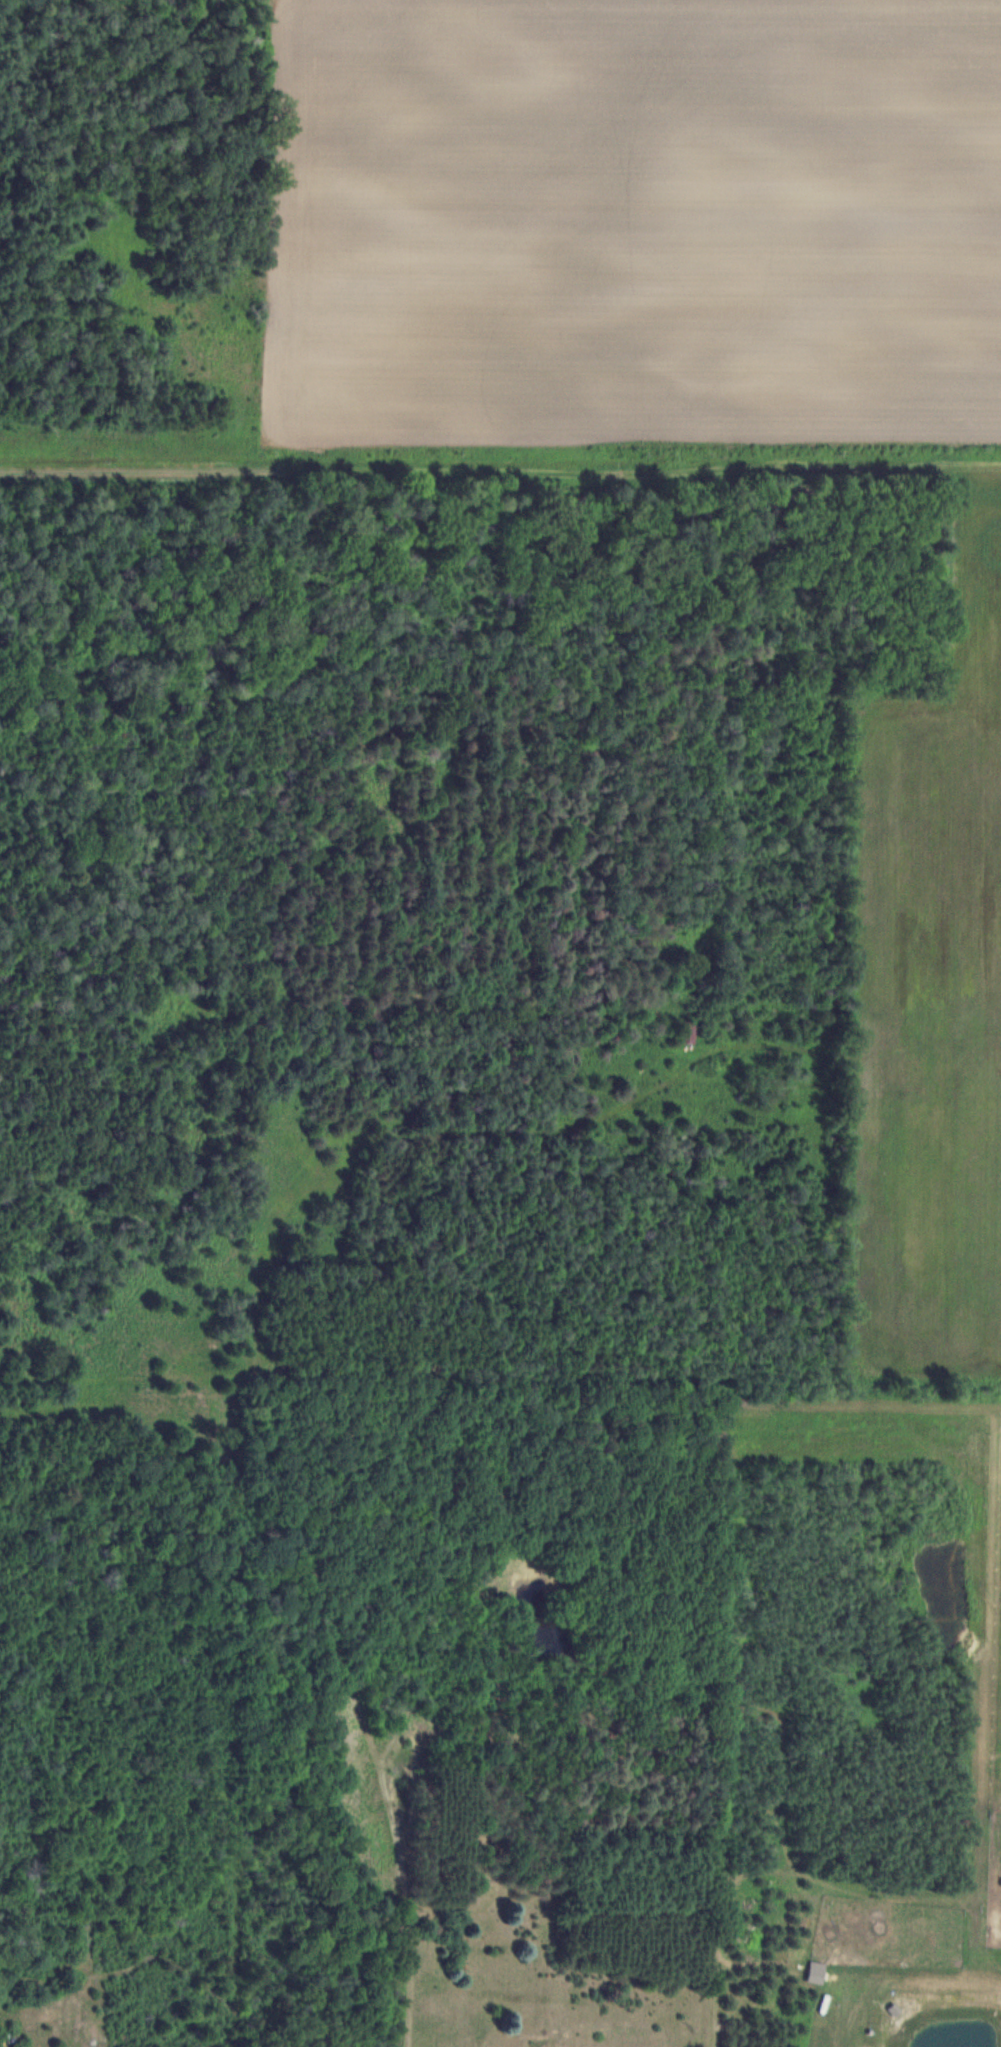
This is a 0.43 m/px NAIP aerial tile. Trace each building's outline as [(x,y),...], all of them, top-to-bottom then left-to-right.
[(680,1044),(696,1044),(696,1021),(680,1021),(680,1044)]
